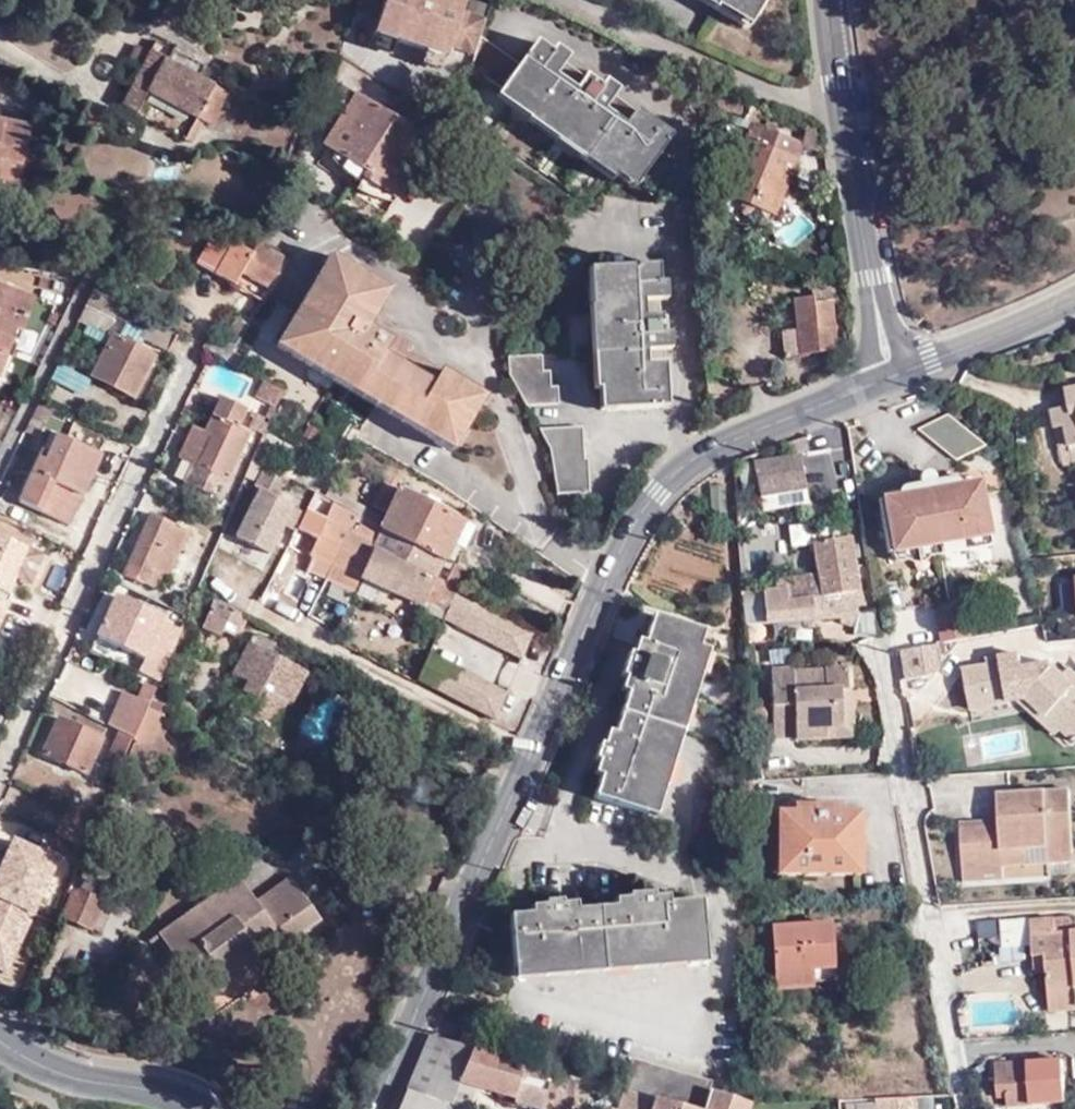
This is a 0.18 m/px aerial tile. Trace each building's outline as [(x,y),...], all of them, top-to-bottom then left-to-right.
[(494,0),(426,0),(483,30),(494,0)] [(743,9),(748,0),(727,0),(743,9)] [(204,124),(212,127),(229,92),(200,78),(205,66),(173,51),(176,45),(159,36),(152,53),(145,49),(135,71),(142,74),(127,104),(140,111),(149,94),(199,118),(190,137),(196,140),(204,124)] [(563,133),(596,155),(626,175),(641,185),(674,138),(627,107),(617,122),(606,114),(617,100),(620,94),(605,84),(601,89),(535,45),(521,65),(481,38),(471,66),(505,88),(502,92),(535,114),(563,133)] [(743,122),(750,104),(720,93),(713,111),(743,122)] [(398,161),(410,141),(415,134),(354,98),(322,148),(364,175),(358,187),(373,195),(375,190),(398,202),(416,172),(398,161)] [(617,122),(627,107),(617,100),(606,114),(617,122)] [(557,142),(563,133),(535,114),(529,123),(557,142)] [(16,193),(31,129),(0,122),(0,190),(16,193)] [(741,146),(747,148),(725,200),(772,218),(801,147),(777,138),(778,135),(750,123),(741,146)] [(563,133),(557,142),(590,164),(596,155),(563,133)] [(398,161),(416,172),(428,152),(410,141),(398,161)] [(281,182),(283,176),(288,165),(252,149),(246,167),(259,172),(281,182)] [(590,164),(620,184),(626,175),(596,155),(590,164)] [(272,286),(287,262),(255,245),(253,248),(235,239),(231,247),(211,237),(197,261),(238,284),(246,271),(272,286)] [(365,328),(372,318),(389,289),(332,255),(275,350),(303,367),(309,356),(338,373),(332,383),(356,398),(365,382),(377,389),(367,405),(450,455),(484,399),(401,349),(392,363),(381,357),(389,342),(365,328)] [(665,393),(663,366),(647,367),(646,352),(662,350),(669,350),(668,334),(661,335),(658,301),(666,301),(664,284),(657,284),(656,266),(598,271),(601,309),(604,309),(610,390),(608,391),(609,411),(656,408),(656,394),(665,393)] [(813,295),(798,297),(802,327),(805,352),(839,348),(831,285),(812,287),(813,295)] [(0,286),(0,380),(1,381),(21,331),(27,333),(39,302),(0,286)] [(141,330),(139,336),(169,350),(177,333),(96,287),(86,307),(79,320),(103,332),(105,328),(111,315),(141,330)] [(111,315),(105,328),(135,344),(139,336),(141,330),(111,315)] [(407,339),(372,318),(365,328),(389,342),(381,357),(392,363),(401,349),(407,339)] [(802,327),(786,329),(789,354),(805,352),(802,327)] [(153,356),(112,335),(97,366),(113,374),(108,384),(134,397),(153,356)] [(647,367),(663,366),(662,350),(646,352),(647,367)] [(309,356),(303,367),(332,383),(338,373),(309,356)] [(542,358),(499,362),(526,411),(560,408),(559,392),(553,392),(552,374),(544,375),(542,358)] [(97,366),(93,376),(108,384),(113,374),(97,366)] [(48,383),(78,397),(86,381),(56,367),(48,383)] [(274,407),(281,391),(263,381),(254,396),(274,407)] [(365,382),(356,398),(367,405),(377,389),(365,382)] [(1069,383),(1070,392),(1056,395),(1058,403),(1052,404),(1057,425),(1063,423),(1068,443),(1074,441),(1074,382),(1069,383)] [(210,482),(221,488),(248,434),(236,428),(245,408),(222,396),(204,430),(192,424),(177,452),(215,472),(210,482)] [(249,431),(262,437),(268,421),(252,412),(247,421),(253,424),(249,431)] [(990,442),(953,415),(929,427),(962,456),(990,442)] [(583,433),(540,435),(547,449),(554,496),(594,492),(591,462),(586,462),(583,433)] [(82,470),(91,450),(56,436),(44,462),(36,458),(16,502),(69,525),(83,495),(77,493),(86,472),(82,470)] [(77,493),(83,495),(102,455),(91,450),(82,470),(86,472),(77,493)] [(750,494),(760,493),(760,498),(804,491),(799,456),(756,461),(756,465),(746,467),(750,494)] [(838,488),(835,468),(834,462),(813,464),(817,490),(838,488)] [(274,499),(283,478),(262,467),(254,487),(258,489),(251,504),(247,502),(243,510),(247,512),(235,539),(268,556),(289,508),(274,499)] [(179,479),(162,471),(152,490),(169,498),(179,479)] [(905,552),(941,547),(942,553),(993,544),(983,481),(977,482),(976,476),(950,482),(950,487),(911,493),(910,487),(884,491),(885,498),(880,499),(888,556),(895,564),(901,563),(905,552)] [(930,477),(927,476),(924,478),(922,479),(921,483),(910,484),(910,487),(911,493),(950,487),(950,482),(949,478),(933,481),(932,479),(930,477)] [(465,601),(477,572),(461,566),(458,574),(450,593),(439,589),(448,569),(465,527),(458,524),(461,519),(438,509),(437,512),(392,492),(395,484),(386,479),(372,509),(386,517),(382,526),(363,516),(360,521),(380,532),(376,541),(358,581),(423,610),(427,604),(446,613),(443,621),(521,659),(533,635),(465,601)] [(725,485),(710,486),(714,516),(728,515),(725,485)] [(343,501),(322,490),(318,498),(339,509),(343,501)] [(763,511),(806,506),(804,491),(760,498),(763,511)] [(360,521),(363,516),(363,513),(343,501),(339,509),(360,521)] [(127,575),(158,590),(166,572),(160,569),(167,553),(162,551),(174,524),(154,515),(127,575)] [(329,580),(354,532),(359,524),(345,517),(341,525),(328,519),(310,556),(315,558),(310,573),(329,580)] [(448,569),(458,574),(461,566),(475,532),(465,527),(448,569)] [(354,591),(358,581),(376,541),(354,532),(329,580),(354,591)] [(785,587),(762,591),(765,626),(821,621),(819,597),(865,591),(857,537),(844,539),(843,534),(834,535),(835,541),(821,543),(825,574),(784,580),(785,587)] [(18,579),(30,552),(0,539),(0,599),(3,593),(10,596),(18,579)] [(27,583),(40,557),(30,552),(18,579),(27,583)] [(196,596),(186,618),(201,626),(222,637),(225,629),(237,635),(246,616),(212,598),(210,603),(196,596)] [(146,661),(139,673),(159,684),(166,668),(160,664),(175,629),(164,623),(165,621),(116,597),(98,637),(146,661)] [(939,605),(946,642),(977,636),(970,600),(939,605)] [(593,758),(603,761),(592,794),(645,811),(696,643),(689,641),(694,624),(649,611),(636,650),(628,647),(620,672),(630,675),(608,744),(599,741),(593,758)] [(160,664),(166,668),(181,631),(175,629),(160,664)] [(230,676),(243,683),(263,637),(252,632),(230,676)] [(263,637),(243,683),(229,712),(233,714),(228,724),(251,737),(257,725),(267,730),(282,702),(286,704),(305,669),(273,654),(277,644),(263,637)] [(943,659),(941,643),(920,646),(921,651),(907,653),(910,671),(925,669),(924,662),(943,659)] [(1059,667),(1058,660),(1030,664),(1028,651),(1008,654),(1008,661),(971,666),(976,703),(1035,696),(1070,730),(1074,735),(1074,681),(1059,667)] [(416,681),(493,720),(506,693),(429,654),(416,681)] [(800,741),(831,742),(831,738),(831,728),(844,728),(845,688),(853,688),(853,668),(778,665),(775,736),(801,737),(800,741)] [(137,736),(149,707),(157,689),(145,684),(139,697),(126,690),(112,723),(121,728),(137,736)] [(173,695),(158,687),(157,689),(149,707),(165,715),(167,710),(173,695)] [(844,728),(859,728),(860,698),(852,698),(853,688),(845,688),(844,728)] [(1033,711),(1061,738),(1070,730),(1035,696),(976,703),(978,717),(1033,711)] [(47,752),(87,771),(103,735),(63,717),(47,752)] [(125,763),(136,737),(137,736),(121,728),(105,761),(122,770),(125,763)] [(831,738),(858,740),(859,728),(844,728),(831,728),(831,738)] [(152,745),(136,737),(125,763),(140,771),(152,745)] [(1008,877),(1006,848),(1053,845),(1053,853),(1074,851),(1074,812),(1073,789),(1002,794),(1003,819),(964,822),(969,880),(1008,877)] [(797,801),(797,808),(842,810),(842,802),(797,801)] [(866,865),(867,811),(842,810),(797,808),(782,808),(780,862),(866,865)] [(477,833),(486,815),(478,810),(468,829),(477,833)] [(1074,861),(1074,851),(1053,853),(1053,845),(1006,848),(1008,877),(1055,874),(1054,862),(1074,861)] [(780,873),(865,876),(866,865),(780,862),(780,873)] [(93,929),(94,927),(101,910),(108,889),(76,876),(68,894),(70,894),(61,915),(93,929)] [(241,880),(160,937),(206,1004),(230,986),(226,980),(260,956),(265,963),(322,924),(293,881),(258,905),(241,880)] [(17,939),(31,947),(49,911),(0,886),(0,930),(17,939)] [(563,913),(562,902),(546,904),(547,914),(512,917),(517,972),(688,958),(689,968),(709,966),(704,901),(661,904),(660,894),(636,896),(637,907),(563,913)] [(110,914),(101,910),(94,927),(103,932),(110,914)] [(1055,930),(1054,916),(1030,917),(1033,956),(1046,955),(1047,974),(1049,1012),(1074,1011),(1074,929),(1055,930)] [(778,993),(816,991),(815,969),(834,967),(833,942),(831,925),(831,923),(774,927),(775,957),(778,993)] [(833,942),(852,941),(851,924),(831,925),(833,942)] [(774,927),(752,929),(752,959),(775,957),(774,927)] [(0,930),(0,944),(12,950),(17,939),(0,930)] [(1034,975),(1047,974),(1046,955),(1033,956),(1034,975)] [(470,1021),(464,1041),(470,1043),(486,1048),(492,1029),(470,1021)] [(464,1041),(429,1031),(396,1108),(474,1108),(480,1091),(459,1085),(470,1043),(464,1041)] [(1053,1040),(1052,1037),(1035,1038),(1037,1062),(998,1065),(1001,1094),(1009,1093),(1010,1107),(1037,1104),(1069,1102),(1067,1059),(1074,1058),(1074,1038),(1053,1040)] [(527,1059),(486,1048),(470,1043),(459,1085),(480,1091),(482,1087),(516,1097),(527,1059)] [(516,1097),(515,1101),(540,1108),(558,1108),(578,1099),(585,1076),(527,1059),(516,1097)] [(657,1096),(702,1108),(707,1108),(712,1093),(715,1082),(635,1059),(627,1087),(657,1096)] [(657,1096),(627,1087),(619,1108),(653,1108),(657,1096)] [(749,1104),(712,1093),(707,1108),(748,1108),(749,1104)] [(657,1096),(653,1108),(702,1108),(657,1096)] [(578,1099),(558,1108),(575,1108),(578,1099)]
